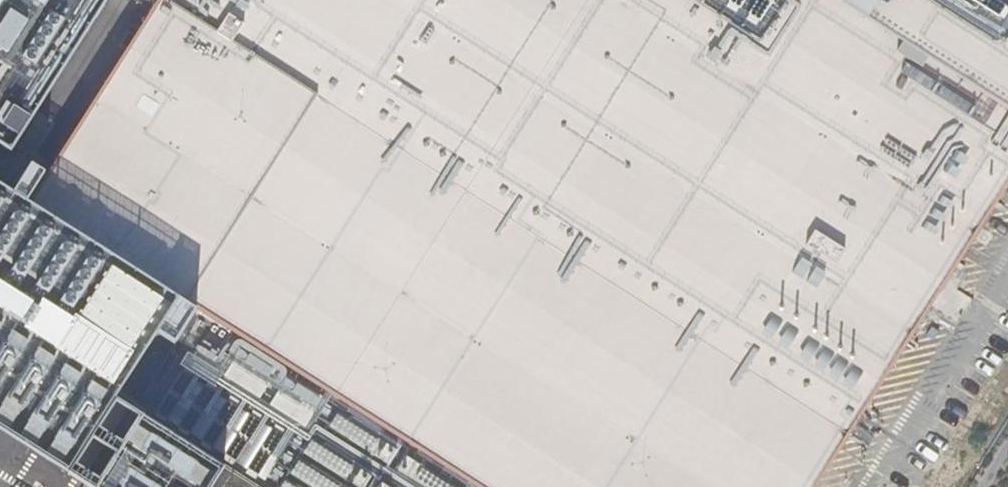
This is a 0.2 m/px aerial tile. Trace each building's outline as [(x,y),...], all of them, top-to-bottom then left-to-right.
[(16,160),(115,0),(0,0),(0,150),(16,160)] [(1007,172),(1007,113),(827,0),(165,0),(31,211),(82,244),(67,268),(87,281),(102,258),(169,301),(178,307),(460,486),(810,486),(1007,172)] [(1007,113),(1007,0),(827,0),(1007,113)] [(62,468),(169,301),(102,258),(87,281),(67,268),(82,244),(31,211),(0,191),(0,429),(62,468)] [(916,486),(954,486),(966,470),(941,452),(916,486)]
